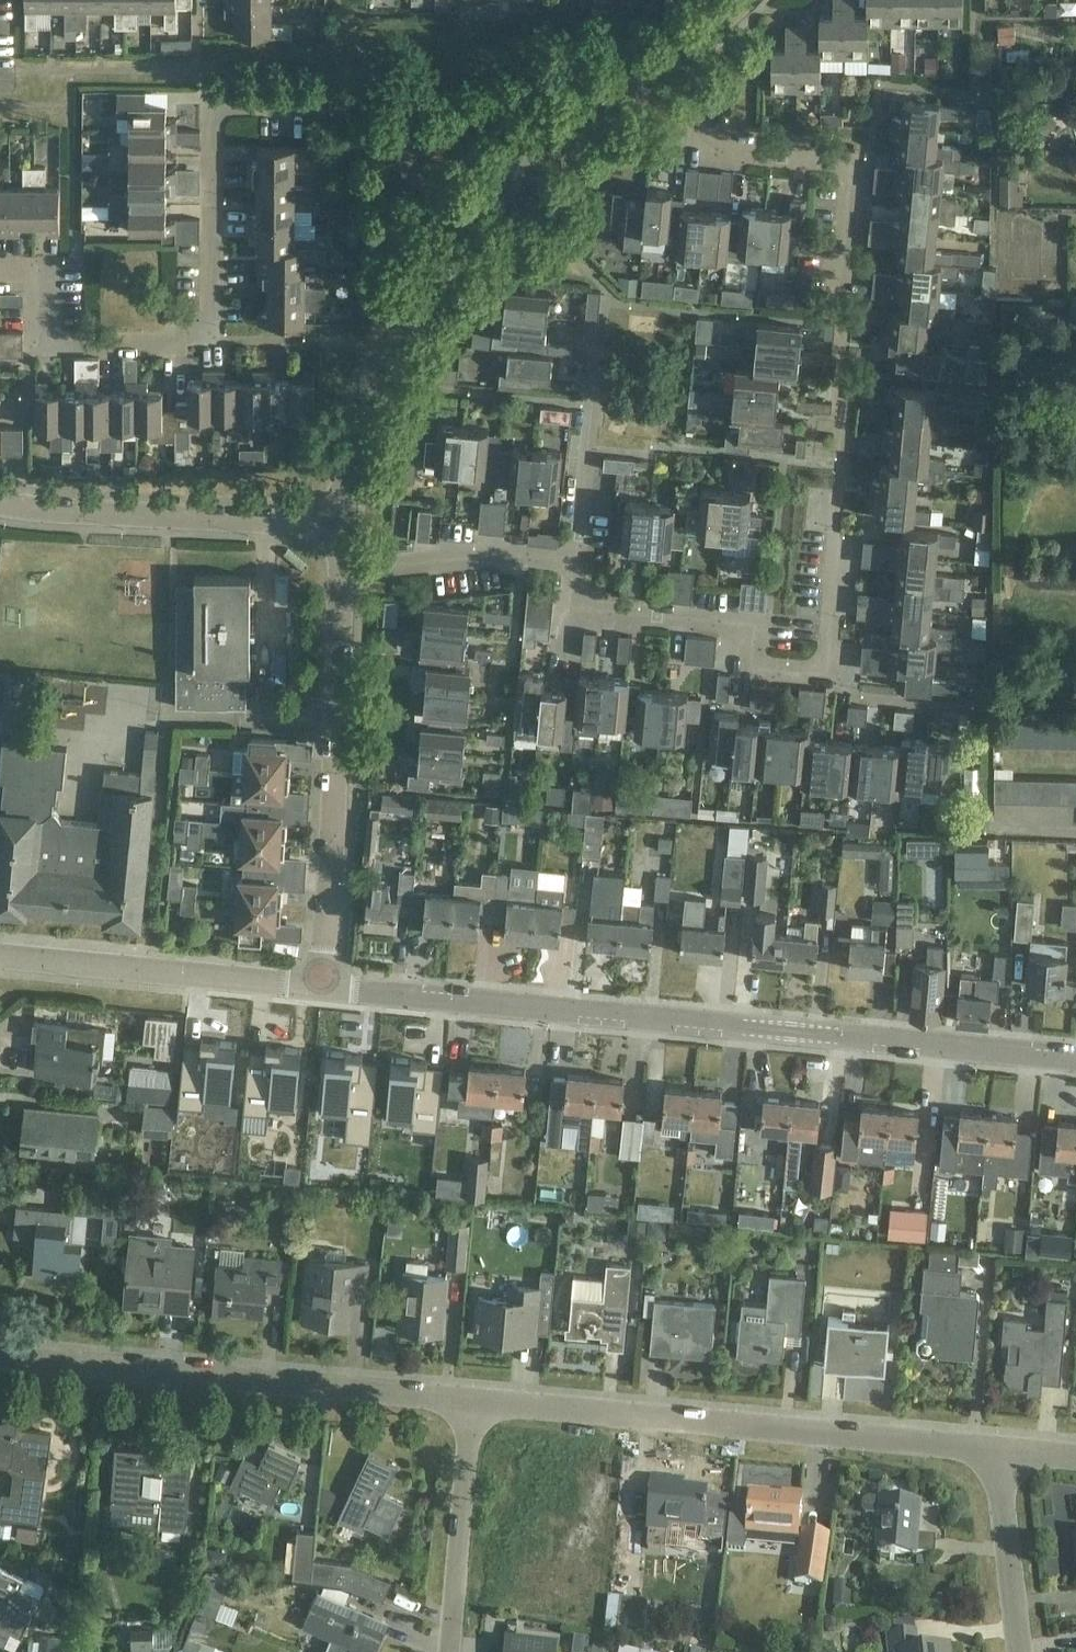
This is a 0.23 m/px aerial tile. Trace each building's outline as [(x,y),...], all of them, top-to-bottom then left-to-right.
[(52,7),(52,0),(26,0),(26,28),(36,28),(36,7),(52,7)] [(52,7),(65,7),(64,28),(66,28),(65,39),(77,39),(77,28),(77,0),(52,0),(52,7)] [(77,28),(86,28),(86,7),(102,7),(102,0),(77,0),(77,28)] [(102,7),(114,7),(114,28),(127,27),(127,0),(102,0),(102,7)] [(152,0),(127,0),(127,27),(136,27),(136,7),(152,7),(152,0)] [(152,7),(164,7),(164,28),(177,28),(177,7),(193,7),(193,0),(152,0),(152,7)] [(225,10),(272,10),(272,0),(225,0),(225,10)] [(486,16),(499,16),(499,0),(486,0),(486,16)] [(657,0),(644,1),(645,12),(657,12),(657,0)] [(844,57),(844,0),(834,0),(834,16),(820,16),(820,49),(821,49),(821,57),(844,57)] [(869,24),(868,24),(868,16),(855,16),(855,0),(844,0),(844,57),(869,57),(869,24)] [(869,24),(892,24),(892,0),(868,0),(868,16),(868,24),(869,24)] [(916,0),(892,0),(892,24),(916,24),(916,0)] [(939,24),(939,0),(916,0),(916,24),(939,24)] [(939,24),(964,24),(964,0),(939,0),(939,24)] [(1049,3),(1045,8),(1045,16),(1058,16),(1058,3),(1049,3)] [(272,10),(225,10),(225,16),(235,16),(235,36),(292,37),(292,25),(272,25),(272,10)] [(1000,42),(1014,41),(1013,24),(1000,25),(1000,42)] [(797,89),(797,27),(786,27),(786,49),(772,49),(772,89),(797,89)] [(821,89),(821,57),(821,49),(820,49),(807,49),(808,27),(797,27),(797,89),(821,89)] [(193,39),(180,39),(180,52),(193,52),(193,39)] [(126,42),(117,42),(117,52),(126,52),(126,42)] [(906,52),(892,53),(892,70),(907,70),(906,52)] [(926,57),(926,72),(937,72),(937,57),(926,57)] [(953,74),(954,68),(949,62),(942,62),(941,74),(953,74)] [(1015,84),(1015,65),(1002,65),(1002,84),(1015,84)] [(177,130),(177,120),(167,120),(167,105),(146,105),(146,92),(118,92),(118,116),(131,116),(131,130),(177,130)] [(957,117),(957,115),(969,117),(971,104),(958,103),(958,106),(904,101),(903,116),(894,115),(893,126),(938,131),(939,116),(957,117)] [(1030,121),(1047,134),(1058,121),(1041,107),(1030,121)] [(834,108),(822,108),(822,120),(834,120),(834,108)] [(820,119),(813,111),(806,116),(813,124),(820,119)] [(978,123),(977,131),(988,132),(989,123),(978,123)] [(936,145),(938,131),(893,126),(892,138),(901,139),(899,153),(962,161),(962,159),(953,158),(954,147),(936,145)] [(110,144),(110,155),(167,155),(167,142),(201,143),(201,130),(177,130),(131,130),(131,144),(110,144)] [(249,173),(295,173),(295,159),(316,159),(316,147),(259,147),(259,161),(249,162),(249,173)] [(961,171),(962,161),(899,153),(899,154),(908,155),(907,170),(898,169),(897,179),(942,185),(943,169),(961,171)] [(98,168),(98,154),(82,154),(82,168),(98,168)] [(167,170),(167,155),(110,155),(110,166),(130,166),(130,180),(177,180),(177,170),(167,170)] [(183,158),(184,182),(203,181),(202,158),(183,158)] [(342,158),(329,159),(329,173),(342,173),(342,158)] [(962,161),(961,171),(974,172),(975,162),(962,161)] [(24,187),(10,187),(10,234),(20,234),(20,224),(34,224),(34,167),(24,167),(24,187)] [(34,167),(34,224),(49,224),(49,234),(60,234),(61,188),(46,188),(46,167),(34,167)] [(700,169),(687,168),(684,195),(698,196),(700,169)] [(734,173),(721,171),(718,198),(731,199),(734,173)] [(295,186),(295,173),(249,173),(249,183),(259,183),(259,197),(316,197),(316,186),(295,186)] [(940,199),(942,185),(897,179),(896,191),(904,192),(903,206),(956,213),(956,212),(969,213),(970,204),(957,200),(940,199)] [(167,205),(167,191),(177,191),(177,180),(130,180),(130,194),(109,194),(109,205),(167,205)] [(10,187),(0,187),(0,233),(10,234),(10,187)] [(647,189),(646,202),(643,233),(642,246),(679,249),(680,233),(682,233),(684,210),(685,199),(671,197),(672,191),(647,189)] [(1018,205),(1018,190),(999,190),(999,205),(1018,205)] [(642,246),(643,233),(646,202),(624,200),(625,193),(610,192),(607,225),(620,226),(618,243),(642,246)] [(316,197),(259,197),(259,212),(249,212),(249,222),(295,222),(295,209),(316,209),(316,197)] [(790,211),(767,209),(763,253),(787,255),(789,231),(802,233),(806,200),(791,198),(790,211)] [(167,218),(167,205),(109,205),(109,216),(130,216),(130,231),(162,231),(201,231),(201,218),(167,218)] [(893,221),(892,231),(937,237),(938,221),(955,223),(956,213),(903,206),(902,222),(893,221)] [(729,221),(730,214),(726,253),(741,255),(741,251),(763,253),(767,209),(743,207),(742,222),(729,221)] [(678,254),(703,256),(707,212),(684,210),(682,233),(680,233),(679,249),(678,254)] [(730,214),(707,212),(703,256),(726,258),(726,253),(730,214)] [(956,213),(955,223),(963,224),(963,222),(973,223),(974,214),(969,213),(956,212),(956,213)] [(978,232),(990,233),(992,216),(980,215),(978,232)] [(270,247),(316,247),(316,236),(295,236),(295,222),(249,222),(249,233),(259,233),(259,248),(270,248),(270,247)] [(162,243),(201,243),(201,231),(162,231),(162,243)] [(935,251),(937,237),(892,231),(891,243),(899,244),(898,259),(960,266),(960,265),(951,264),(953,253),(935,251)] [(318,247),(327,247),(334,247),(334,234),(318,234),(318,247)] [(259,272),(306,272),(306,259),(327,259),(327,247),(318,247),(316,247),(270,247),(270,248),(269,262),(260,262),(259,272)] [(357,250),(342,250),(341,263),(356,263),(357,250)] [(959,276),(960,266),(898,259),(898,260),(907,261),(905,275),(897,274),(896,285),(939,290),(940,274),(959,276)] [(269,297),(326,297),(326,286),(305,286),(306,272),(259,272),(259,283),(269,283),(269,297)] [(620,276),(619,283),(629,294),(638,294),(639,278),(620,276)] [(674,280),(663,279),(662,296),(672,297),(674,280)] [(730,280),(729,295),(758,296),(759,281),(730,280)] [(983,280),(982,293),(997,294),(997,281),(983,280)] [(902,312),(955,318),(956,306),(937,304),(939,290),(896,285),(874,283),(873,295),(894,297),(894,296),(903,297),(902,312)] [(675,286),(674,297),(687,298),(688,287),(675,286)] [(507,289),(505,313),(548,317),(550,293),(507,289)] [(599,322),(602,291),(589,290),(586,321),(599,322)] [(710,292),(710,301),(721,302),(722,293),(710,292)] [(782,293),(781,307),(784,307),(794,307),(795,294),(782,293)] [(482,308),(483,297),(476,296),(470,303),(470,306),(482,308)] [(326,309),(326,297),(269,297),(269,312),(259,312),(259,323),(305,323),(305,308),(326,309)] [(955,318),(902,312),(899,311),(893,311),(892,327),(883,326),(882,336),(927,341),(928,326),(946,328),(947,318),(955,319),(955,318)] [(517,338),(516,350),(549,353),(550,340),(546,340),(548,317),(505,313),(502,336),(517,338)] [(698,320),(697,341),(711,342),(712,320),(698,320)] [(826,321),(824,338),(834,339),(836,322),(826,321)] [(759,323),(757,348),(800,352),(802,327),(759,323)] [(981,324),(981,338),(992,338),(992,324),(981,324)] [(24,343),(24,331),(0,331),(0,344),(24,343)] [(927,341),(882,336),(881,348),(889,349),(888,364),(910,366),(909,375),(941,377),(942,369),(942,358),(943,353),(926,351),(927,341)] [(0,344),(0,355),(24,355),(24,343),(0,344)] [(708,344),(698,343),(696,356),(706,357),(708,344)] [(798,375),(800,352),(757,348),(755,370),(737,369),(798,375)] [(549,353),(516,350),(510,350),(508,373),(501,372),(499,387),(532,390),(534,377),(551,379),(553,354),(549,353)] [(75,391),(62,391),(62,449),(74,449),(73,428),(87,428),(88,358),(76,358),(75,391)] [(101,449),(112,449),(112,391),(100,391),(100,358),(88,358),(87,428),(101,428),(101,449)] [(975,360),(973,380),(987,382),(989,361),(975,360)] [(827,361),(825,378),(835,379),(836,362),(827,361)] [(737,369),(735,393),(778,397),(780,374),(798,376),(798,375),(737,369)] [(176,402),(176,413),(176,429),(201,429),(201,417),(214,417),(214,371),(204,371),(204,381),(189,381),(189,402),(176,402)] [(228,438),(239,438),(240,381),(225,381),(225,371),(214,371),(214,417),(228,417),(228,438)] [(251,417),(264,417),(264,371),(254,371),(254,380),(240,381),(239,438),(251,438),(251,417)] [(278,438),(289,438),(290,381),(275,381),(275,371),(264,371),(264,417),(278,417),(278,438)] [(304,381),(290,381),(289,438),(300,438),(301,417),(315,417),(315,371),(304,371),(304,381)] [(51,449),(62,449),(62,391),(48,391),(48,382),(37,382),(37,428),(51,428),(51,449)] [(124,428),(137,428),(137,382),(127,382),(127,391),(112,391),(112,449),(124,449),(124,428)] [(176,441),(176,429),(176,413),(163,413),(163,391),(148,392),(148,382),(137,382),(137,428),(151,428),(151,440),(176,441)] [(935,390),(912,388),(890,386),(889,397),(898,398),(896,413),(959,420),(960,408),(934,406),(935,390)] [(690,398),(689,407),(697,408),(698,392),(691,391),(690,398)] [(733,416),(776,420),(778,397),(735,393),(733,416)] [(797,409),(814,410),(815,400),(798,399),(797,409)] [(832,402),(815,400),(814,410),(832,412),(832,402)] [(572,410),(542,407),(540,420),(571,423),(572,410)] [(977,411),(976,421),(989,422),(989,412),(977,411)] [(957,430),(959,420),(896,413),(895,428),(886,427),(885,438),(930,443),(931,428),(957,430)] [(776,420),(733,416),(733,419),(741,419),(740,428),(737,429),(727,428),(726,440),(725,448),(750,451),(751,442),(782,445),(784,421),(776,420)] [(437,468),(461,470),(465,427),(441,424),(440,437),(426,436),(424,462),(437,463),(437,468)] [(465,427),(461,470),(485,472),(485,468),(497,469),(498,466),(499,466),(500,450),(502,434),(489,432),(489,429),(465,427)] [(11,452),(11,428),(0,428),(0,452),(11,452)] [(24,428),(11,428),(11,452),(24,452),(24,428)] [(797,438),(796,455),(805,456),(807,438),(797,438)] [(929,457),(930,443),(885,438),(884,450),(893,451),(892,465),(883,464),(945,471),(946,459),(929,457)] [(513,451),(500,450),(499,466),(498,466),(497,469),(496,485),(510,486),(509,490),(533,493),(538,449),(514,447),(513,451)] [(189,460),(189,453),(185,448),(177,448),(177,460),(189,460)] [(265,448),(240,448),(240,461),(240,462),(264,462),(265,462),(265,448)] [(562,452),(538,449),(533,493),(557,495),(562,452)] [(72,453),(63,452),(63,462),(72,463),(72,453)] [(634,472),(635,459),(605,456),(604,469),(634,472)] [(290,457),(280,457),(280,466),(290,466),(290,457)] [(767,463),(757,462),(756,480),(766,481),(767,463)] [(975,475),(988,476),(989,464),(976,463),(975,475)] [(62,475),(62,464),(46,464),(46,475),(62,475)] [(918,480),(936,481),(944,482),(945,471),(883,464),(881,480),(872,479),(871,490),(917,494),(918,480)] [(135,474),(135,465),(126,465),(126,474),(135,474)] [(974,500),(987,501),(988,489),(975,488),(974,500)] [(722,535),(727,492),(703,490),(701,508),(688,506),(686,528),(699,529),(699,533),(722,535)] [(915,509),(917,494),(871,490),(870,501),(879,502),(878,517),(932,523),(933,510),(915,509)] [(751,494),(727,492),(722,535),(747,538),(747,533),(760,535),(762,515),(749,514),(751,494)] [(479,531),(492,533),(495,502),(482,501),(479,531)] [(508,503),(495,502),(492,533),(505,534),(508,503)] [(623,545),(624,546),(647,548),(651,504),(627,502),(623,545)] [(684,546),(686,528),(673,526),(675,507),(651,504),(647,548),(671,550),(671,546),(684,546)] [(420,509),(417,540),(430,541),(433,511),(420,509)] [(974,527),(978,527),(990,528),(991,511),(976,509),(974,527)] [(540,525),(540,537),(558,536),(558,524),(540,525)] [(990,528),(978,527),(976,546),(993,548),(994,529),(990,528)] [(892,555),(936,559),(937,544),(956,546),(957,534),(903,529),(901,544),(893,543),(892,555)] [(530,534),(529,545),(537,546),(538,535),(530,534)] [(647,548),(624,546),(623,555),(645,557),(647,548)] [(1013,571),(1014,554),(1001,554),(1000,571),(1013,571)] [(935,574),(936,559),(892,555),(890,566),(899,566),(898,582),(965,588),(966,577),(953,575),(935,574)] [(666,600),(679,601),(682,571),(669,570),(666,600)] [(682,571),(679,601),(692,603),(695,572),(682,571)] [(195,576),(195,586),(177,586),(176,707),(247,707),(247,671),(251,671),(251,576),(195,576)] [(718,597),(721,583),(706,579),(702,593),(718,597)] [(753,609),(756,583),(742,581),(740,607),(753,609)] [(963,600),(965,588),(898,582),(896,596),(888,596),(887,607),(932,611),(933,597),(963,600)] [(769,584),(756,583),(753,609),(766,610),(769,584)] [(528,597),(554,599),(555,586),(529,584),(528,597)] [(422,614),(424,589),(383,586),(381,611),(422,614)] [(528,597),(526,610),(553,613),(554,599),(528,597)] [(985,615),(985,597),(973,597),(973,615),(985,615)] [(426,604),(424,628),(467,632),(469,609),(426,604)] [(893,634),(956,641),(956,628),(948,627),(930,626),(932,611),(887,607),(885,618),(894,619),(893,634)] [(483,620),(495,621),(512,623),(513,613),(484,610),(483,620)] [(526,610),(525,623),(551,626),(553,613),(526,610)] [(550,639),(551,626),(525,623),(523,645),(536,646),(537,638),(550,639)] [(424,628),(420,665),(429,665),(435,666),(455,668),(456,656),(465,657),(465,655),(467,632),(424,628)] [(383,629),(382,640),(397,641),(398,630),(383,629)] [(598,632),(585,631),(582,657),(596,659),(598,632)] [(633,636),(620,634),(617,661),(631,662),(633,636)] [(964,642),(956,641),(893,634),(893,635),(902,635),(900,650),(891,649),(890,660),(935,664),(937,651),(954,652),(954,651),(963,652),(964,642)] [(687,635),(686,648),(716,651),(717,638),(687,635)] [(476,658),(493,659),(494,650),(477,648),(476,658)] [(716,651),(686,648),(685,662),(715,664),(716,651)] [(429,665),(427,689),(470,694),(472,670),(468,669),(469,656),(465,655),(465,657),(456,656),(455,668),(435,666),(429,665)] [(960,682),(951,681),(934,680),(935,664),(890,660),(889,671),(898,672),(896,688),(950,693),(959,693),(960,682)] [(732,674),(719,673),(716,699),(729,700),(732,674)] [(539,732),(544,689),(545,676),(520,674),(516,717),(514,736),(538,738),(539,732)] [(598,733),(599,720),(604,677),(581,675),(580,679),(576,718),(575,731),(598,733)] [(625,717),(628,684),(629,679),(604,677),(599,720),(601,721),(599,735),(622,737),(623,723),(624,723),(625,717)] [(580,679),(567,678),(565,691),(544,689),(539,732),(563,735),(565,717),(576,718),(580,679)] [(750,709),(763,710),(765,684),(753,682),(750,709)] [(642,685),(628,684),(625,717),(637,718),(636,732),(660,735),(664,692),(642,689),(642,685)] [(779,685),(765,684),(763,710),(776,711),(779,685)] [(798,713),(811,715),(814,688),(800,687),(798,713)] [(814,688),(811,715),(824,716),(827,690),(814,688)] [(467,718),(470,694),(427,689),(424,713),(431,714),(448,716),(447,728),(462,729),(463,717),(467,718)] [(660,735),(662,735),(684,737),(688,694),(664,692),(660,735)] [(702,697),(688,695),(686,718),(699,719),(702,697)] [(847,722),(857,723),(859,706),(849,705),(847,722)] [(868,707),(859,706),(857,723),(866,724),(868,707)] [(903,728),(905,710),(896,709),(894,727),(903,728)] [(905,710),(903,728),(913,729),(915,711),(905,710)] [(711,755),(734,758),(735,758),(738,723),(739,723),(739,714),(715,712),(711,755)] [(943,712),(941,721),(959,723),(960,713),(943,712)] [(423,726),(420,751),(464,755),(466,730),(462,729),(447,728),(448,716),(431,714),(429,726),(423,726)] [(999,745),(1013,745),(1013,722),(1000,721),(999,745)] [(1026,746),(1027,722),(1013,722),(1013,745),(1026,746)] [(1026,746),(1039,746),(1040,722),(1027,722),(1026,746)] [(1039,746),(1052,746),(1053,723),(1040,722),(1039,746)] [(758,769),(762,725),(739,723),(735,758),(734,758),(732,777),(757,780),(758,769)] [(1052,746),(1065,747),(1066,723),(1053,723),(1052,746)] [(1075,747),(1075,723),(1066,723),(1065,747),(1075,747)] [(785,728),(762,725),(758,769),(781,771),(785,728)] [(809,730),(785,728),(781,771),(804,773),(805,773),(808,739),(809,739),(809,730)] [(146,730),(145,745),(157,746),(159,731),(146,730)] [(487,742),(505,743),(506,734),(488,732),(487,742)] [(247,771),(290,774),(291,756),(286,755),(287,740),(252,738),(251,748),(248,748),(241,748),(241,771),(247,771)] [(831,741),(809,739),(808,739),(805,773),(804,773),(804,783),(827,785),(831,741)] [(922,784),(926,741),(903,739),(902,747),(899,791),(921,793),(922,784)] [(855,743),(831,741),(827,785),(851,787),(855,743)] [(951,743),(926,741),(922,784),(946,787),(951,743)] [(153,794),(157,746),(145,745),(142,774),(105,770),(103,789),(100,824),(62,820),(55,811),(53,811),(54,801),(57,801),(58,785),(64,786),(67,748),(3,742),(0,775),(0,780),(5,780),(2,804),(7,804),(7,812),(2,812),(0,828),(0,911),(27,913),(27,907),(106,915),(106,921),(140,924),(153,794)] [(878,745),(855,743),(851,787),(874,789),(878,745)] [(902,747),(878,745),(874,789),(877,789),(899,791),(902,747)] [(462,778),(464,755),(420,751),(418,772),(410,772),(408,786),(430,788),(432,775),(462,778)] [(196,766),(196,767),(210,769),(211,755),(197,753),(197,755),(183,754),(182,765),(196,766)] [(208,783),(210,769),(196,767),(194,782),(208,783)] [(289,791),(290,774),(247,771),(241,771),(234,770),(231,803),(248,804),(283,806),(284,791),(289,791)] [(484,780),(501,782),(502,772),(484,771),(484,780)] [(510,773),(507,796),(525,798),(528,774),(510,773)] [(995,802),(1008,802),(1008,778),(995,777),(995,802)] [(1021,778),(1008,778),(1008,802),(1021,802),(1021,778)] [(1034,803),(1034,779),(1021,778),(1021,802),(1034,803)] [(1048,779),(1034,779),(1034,803),(1047,803),(1048,779)] [(1060,804),(1061,780),(1048,779),(1047,803),(1060,804)] [(1074,780),(1061,780),(1060,804),(1074,804),(1074,780)] [(593,790),(574,788),(572,810),(591,811),(593,790)] [(614,791),(594,789),(594,790),(593,806),(613,808),(614,791)] [(617,809),(653,813),(653,812),(654,793),(627,791),(627,790),(618,789),(616,809),(617,809)] [(462,801),(430,798),(428,815),(461,818),(462,801)] [(222,803),(220,835),(243,836),(286,839),(287,821),(282,821),(283,806),(248,804),(231,803),(222,803)] [(487,805),(485,822),(500,823),(501,806),(487,805)] [(505,806),(503,820),(542,823),(544,809),(505,806)] [(718,808),(717,817),(728,818),(729,809),(718,808)] [(729,809),(728,818),(739,819),(740,809),(729,809)] [(823,826),(825,811),(802,809),(801,823),(801,824),(823,826)] [(586,824),(587,813),(569,811),(568,821),(568,823),(586,824)] [(600,858),(605,814),(587,813),(586,824),(583,856),(600,858)] [(379,816),(367,815),(364,853),(376,854),(379,816)] [(204,820),(190,818),(189,833),(203,834),(204,820)] [(847,835),(870,838),(871,831),(870,831),(871,823),(848,820),(847,829),(847,835)] [(202,848),(203,834),(189,833),(188,838),(187,847),(202,848)] [(244,860),(244,869),(279,872),(280,857),(285,857),(286,839),(243,836),(241,859),(244,860)] [(659,836),(657,850),(672,852),(674,837),(659,836)] [(979,837),(949,836),(948,880),(979,881),(979,837)] [(920,840),(909,840),(909,857),(919,857),(920,840)] [(843,841),(843,855),(878,856),(881,858),(880,887),(893,887),(894,854),(885,844),(843,841)] [(768,856),(749,855),(745,898),(765,900),(768,856)] [(725,858),(720,902),(741,904),(745,860),(728,858),(725,858)] [(240,879),(239,902),(282,905),(283,887),(278,887),(279,872),(244,869),(243,879),(240,879)] [(383,924),(397,926),(398,911),(412,912),(414,890),(416,872),(401,871),(399,899),(387,898),(388,884),(371,882),(369,899),(367,923),(368,923),(367,928),(383,930),(383,924)] [(494,920),(498,872),(484,871),(483,884),(457,881),(455,894),(452,931),(479,933),(480,919),(494,920)] [(512,873),(498,872),(494,920),(506,921),(505,936),(532,938),(535,901),(537,885),(523,884),(522,887),(511,886),(512,873)] [(669,899),(671,877),(657,876),(655,897),(669,899)] [(837,885),(822,883),(820,913),(834,914),(837,885)] [(182,898),(196,899),(198,885),(184,884),(182,898)] [(532,938),(560,941),(562,927),(575,928),(577,906),(564,905),(566,888),(537,885),(532,938)] [(424,928),(452,931),(455,894),(427,892),(414,890),(412,912),(425,914),(424,928)] [(1075,918),(1075,895),(1069,894),(1068,918),(1075,918)] [(704,925),(705,910),(706,898),(686,896),(685,908),(683,927),(678,928),(678,937),(682,941),(680,952),(723,957),(725,935),(726,928),(724,927),(726,912),(714,911),(713,926),(704,925)] [(619,947),(624,900),(593,897),(592,917),(590,916),(587,944),(619,947)] [(195,914),(196,899),(182,898),(181,912),(195,914)] [(1031,939),(1035,900),(1019,899),(1015,937),(1031,939)] [(655,904),(640,902),(624,900),(619,947),(651,950),(654,928),(654,922),(653,922),(655,904)] [(896,901),(874,900),(873,921),(895,922),(896,901)] [(898,900),(897,922),(897,943),(914,944),(915,900),(898,900)] [(281,923),(282,905),(239,902),(237,925),(240,925),(239,942),(263,944),(263,937),(275,938),(276,922),(281,923)] [(755,932),(754,938),(752,959),(767,961),(767,966),(783,968),(783,962),(784,962),(787,935),(775,934),(777,916),(770,915),(757,914),(756,932),(755,932)] [(817,966),(819,944),(819,938),(817,938),(819,920),(806,919),(805,927),(788,926),(787,935),(784,962),(817,966)] [(896,973),(898,953),(886,951),(888,926),(873,925),(873,926),(853,924),(851,938),(848,968),(883,972),(883,971),(895,972),(895,973),(896,973)] [(1031,939),(1029,964),(1027,985),(1064,989),(1067,956),(1066,956),(1067,942),(1031,939)] [(940,1018),(943,983),(944,983),(943,946),(927,945),(928,962),(917,962),(915,980),(912,1016),(940,1018)] [(995,954),(993,982),(1012,983),(1012,955),(995,954)] [(989,1023),(991,1001),(992,996),(976,994),(979,962),(964,961),(961,992),(959,992),(956,1020),(989,1023)] [(161,1018),(157,1057),(174,1059),(179,1020),(161,1018)] [(36,1072),(58,1074),(96,1078),(101,1028),(34,1022),(33,1038),(39,1038),(36,1072)] [(185,1042),(179,1106),(205,1108),(206,1102),(227,1104),(231,1105),(237,1043),(202,1040),(202,1044),(185,1042)] [(243,1124),(242,1130),(267,1132),(269,1114),(270,1115),(271,1109),(296,1111),(302,1049),(267,1046),(267,1050),(250,1049),(244,1106),(244,1112),(243,1124)] [(328,1051),(322,1113),(347,1115),(345,1140),(371,1143),(379,1061),(363,1059),(363,1055),(328,1051)] [(393,1058),(387,1119),(413,1121),(412,1128),(438,1130),(444,1067),(428,1065),(428,1061),(411,1059),(393,1058)] [(451,1068),(449,1094),(462,1096),(460,1113),(494,1116),(495,1103),(499,1068),(470,1065),(470,1070),(451,1068)] [(132,1068),(128,1096),(170,1101),(173,1073),(132,1068)] [(499,1068),(495,1103),(506,1104),(506,1100),(524,1101),(525,1092),(527,1070),(499,1068)] [(553,1077),(546,1143),(562,1144),(564,1122),(581,1124),(579,1146),(590,1147),(597,1077),(568,1074),(568,1079),(553,1077)] [(590,1147),(590,1148),(600,1149),(602,1135),(604,1135),(606,1115),(604,1115),(605,1109),(623,1111),(623,1102),(626,1080),(597,1077),(590,1147)] [(681,1127),(691,1128),(695,1091),(666,1088),(663,1119),(662,1132),(680,1134),(681,1127)] [(723,1094),(695,1091),(691,1128),(690,1137),(717,1140),(716,1154),(733,1156),(738,1102),(722,1101),(723,1094)] [(764,1098),(761,1128),(779,1130),(779,1136),(789,1137),(793,1100),(764,1098)] [(800,1132),(818,1134),(821,1103),(793,1100),(789,1137),(787,1155),(786,1169),(784,1185),(798,1186),(803,1138),(800,1138),(800,1132)] [(225,1117),(225,1122),(243,1124),(244,1112),(244,1106),(231,1105),(227,1104),(225,1117)] [(171,1136),(174,1108),(145,1105),(142,1133),(171,1136)] [(887,1146),(891,1110),(862,1107),(861,1119),(845,1117),(841,1158),(857,1160),(886,1163),(887,1146)] [(22,1150),(44,1152),(75,1155),(74,1164),(94,1166),(98,1115),(26,1108),(22,1150)] [(919,1112),(891,1110),(887,1146),(897,1147),(898,1141),(916,1143),(919,1112)] [(955,1169),(973,1171),(974,1170),(984,1171),(986,1150),(989,1115),(961,1112),(955,1169)] [(989,1115),(986,1150),(984,1171),(983,1185),(984,1185),(990,1186),(991,1186),(997,1186),(998,1172),(1029,1175),(1033,1132),(1017,1131),(1018,1117),(989,1115)] [(638,1160),(654,1161),(659,1119),(644,1117),(644,1120),(642,1120),(638,1160)] [(638,1160),(642,1120),(624,1118),(620,1158),(638,1160)] [(1039,1170),(1069,1173),(1069,1180),(1075,1180),(1075,1123),(1059,1121),(1058,1126),(1043,1124),(1039,1170)] [(492,1137),(493,1124),(483,1123),(482,1136),(492,1137)] [(504,1125),(493,1124),(492,1137),(503,1138),(504,1125)] [(837,1145),(816,1143),(811,1188),(832,1190),(837,1145)] [(677,1159),(688,1160),(690,1146),(678,1145),(677,1159)] [(690,1146),(688,1160),(698,1161),(700,1147),(690,1146)] [(786,1169),(787,1155),(777,1154),(775,1168),(786,1169)] [(471,1157),(468,1196),(485,1198),(489,1159),(471,1157)] [(895,1166),(886,1165),(884,1179),(894,1180),(895,1166)] [(932,1198),(933,1172),(919,1172),(917,1198),(932,1198)] [(163,1176),(149,1182),(154,1195),(168,1190),(163,1176)] [(66,1185),(64,1210),(17,1205),(14,1236),(38,1238),(36,1267),(53,1269),(53,1270),(59,1270),(59,1273),(78,1274),(81,1241),(71,1240),(74,1212),(120,1216),(123,1190),(66,1185)] [(588,1207),(588,1209),(601,1210),(602,1195),(589,1193),(588,1207)] [(284,1207),(283,1218),(292,1220),(294,1208),(293,1208),(294,1200),(286,1199),(285,1207),(284,1207)] [(639,1202),(637,1216),(649,1217),(650,1203),(639,1202)] [(689,1208),(688,1220),(702,1221),(703,1209),(689,1208)] [(561,1219),(561,1220),(568,1221),(569,1220),(572,1218),(573,1210),(562,1209),(561,1219)] [(740,1210),(739,1223),(773,1227),(775,1214),(740,1210)] [(891,1222),(890,1235),(925,1239),(927,1213),(905,1210),(904,1224),(891,1222)] [(667,1219),(649,1217),(648,1237),(666,1238),(667,1219)] [(126,1218),(126,1227),(134,1228),(135,1219),(126,1218)] [(932,1221),(931,1237),(945,1238),(947,1222),(932,1221)] [(465,1269),(468,1227),(452,1226),(448,1268),(465,1269)] [(1006,1226),(1004,1250),(1023,1251),(1025,1228),(1006,1226)] [(104,1230),(103,1243),(117,1245),(118,1231),(104,1230)] [(1074,1235),(1043,1232),(1041,1254),(1072,1256),(1074,1235)] [(194,1249),(172,1247),(173,1237),(133,1233),(128,1294),(164,1298),(164,1307),(188,1309),(194,1249)] [(828,1241),(827,1250),(840,1251),(840,1243),(828,1241)] [(917,1340),(917,1348),(922,1355),(930,1356),(935,1351),(938,1355),(974,1358),(976,1336),(980,1297),(977,1293),(960,1292),(962,1270),(957,1270),(958,1261),(959,1251),(930,1248),(929,1258),(929,1267),(924,1267),(923,1283),(921,1308),(926,1309),(929,1312),(927,1335),(924,1335),(917,1340)] [(369,1264),(347,1262),(347,1255),(345,1251),(330,1250),(326,1253),(326,1260),(309,1258),(304,1320),(349,1324),(352,1287),(366,1289),(369,1264)] [(278,1289),(280,1267),(281,1263),(246,1259),(245,1269),(219,1267),(215,1312),(263,1316),(266,1288),(278,1289)] [(447,1278),(428,1276),(429,1262),(408,1260),(406,1274),(403,1274),(399,1329),(442,1332),(447,1278)] [(571,1311),(569,1332),(608,1336),(607,1348),(624,1349),(626,1327),(632,1265),(608,1263),(606,1279),(574,1276),(572,1296),(571,1311)] [(477,1322),(476,1336),(502,1338),(502,1334),(514,1335),(514,1339),(520,1339),(536,1341),(537,1332),(537,1331),(551,1332),(556,1273),(542,1271),(540,1287),(518,1286),(517,1301),(509,1301),(510,1298),(479,1296),(477,1317),(477,1322)] [(742,1302),(741,1316),(740,1333),(738,1355),(782,1359),(785,1333),(801,1334),(806,1278),(770,1275),(767,1304),(742,1302)] [(197,1276),(195,1296),(202,1296),(203,1277),(197,1276)] [(1063,1361),(1068,1300),(1068,1291),(1049,1290),(1046,1327),(1028,1326),(1029,1319),(1004,1317),(1004,1319),(1002,1341),(1021,1343),(1019,1361),(1006,1360),(1005,1377),(1012,1385),(1028,1386),(1028,1392),(1029,1392),(1029,1387),(1042,1388),(1042,1381),(1061,1383),(1063,1361)] [(716,1304),(655,1299),(656,1292),(646,1292),(644,1313),(654,1314),(650,1352),(711,1357),(716,1304)] [(829,1319),(827,1341),(841,1342),(838,1373),(851,1374),(851,1369),(886,1372),(887,1353),(894,1354),(894,1348),(887,1347),(890,1325),(855,1322),(856,1311),(844,1310),(843,1321),(829,1319)] [(9,1420),(3,1421),(0,1423),(0,1464),(7,1465),(11,1462),(16,1468),(12,1494),(4,1493),(1,1515),(39,1521),(42,1500),(51,1433),(17,1428),(17,1422),(9,1420)] [(289,1485),(292,1479),(301,1459),(269,1444),(259,1465),(243,1458),(231,1483),(271,1503),(281,1481),(289,1485)] [(186,1526),(191,1475),(193,1454),(165,1451),(165,1457),(117,1453),(112,1506),(135,1508),(135,1514),(159,1517),(158,1524),(186,1526)] [(369,1453),(360,1473),(345,1505),(338,1519),(362,1531),(366,1524),(389,1535),(404,1502),(383,1492),(396,1466),(369,1453)] [(215,1476),(227,1482),(233,1470),(221,1464),(215,1476)] [(703,1529),(704,1513),(706,1491),(671,1488),(672,1481),(653,1479),(648,1532),(666,1534),(667,1526),(703,1529)] [(593,1485),(561,1482),(555,1544),(577,1546),(577,1552),(602,1554),(609,1490),(593,1489),(593,1485)] [(732,1502),(727,1550),(745,1552),(747,1533),(797,1538),(800,1516),(802,1494),(783,1492),(783,1498),(771,1497),(771,1495),(751,1493),(750,1504),(732,1502)] [(864,1503),(863,1510),(867,1514),(881,1516),(878,1552),(914,1555),(914,1553),(935,1554),(936,1537),(916,1535),(919,1504),(883,1500),(868,1499),(864,1503)] [(18,1525),(16,1540),(37,1543),(39,1528),(18,1525)] [(312,1580),(313,1560),(316,1533),(298,1532),(294,1578),(312,1580)] [(830,1535),(819,1534),(803,1532),(795,1583),(823,1586),(830,1535)] [(226,1564),(229,1550),(208,1546),(205,1565),(215,1567),(216,1562),(226,1564)] [(350,1564),(313,1560),(312,1580),(345,1585),(383,1601),(392,1581),(371,1572),(350,1564)] [(17,1576),(0,1568),(0,1607),(3,1609),(0,1615),(0,1627),(22,1637),(42,1596),(45,1587),(43,1582),(30,1576),(22,1578),(17,1576)] [(203,1609),(216,1575),(207,1572),(194,1606),(203,1609)] [(836,1612),(846,1613),(846,1608),(851,1609),(853,1583),(835,1582),(833,1608),(836,1608),(836,1612)] [(363,1610),(338,1600),(319,1591),(304,1624),(324,1633),(332,1636),(325,1651),(322,1650),(321,1651),(374,1651),(382,1634),(377,1631),(383,1619),(363,1610)] [(645,1633),(648,1602),(609,1597),(605,1629),(645,1633)] [(840,1632),(838,1619),(825,1620),(826,1634),(840,1632)] [(132,1629),(133,1651),(167,1651),(172,1641),(172,1628),(132,1629)] [(605,1644),(607,1636),(594,1633),(593,1641),(605,1644)] [(949,1646),(917,1650),(915,1633),(888,1637),(890,1651),(950,1651),(949,1646)] [(40,1649),(61,1651),(61,1641),(57,1641),(57,1635),(41,1634),(40,1649)] [(574,1651),(587,1651),(589,1641),(575,1639),(574,1651)] [(506,1651),(557,1651),(557,1647),(529,1644),(507,1642),(506,1651)]
